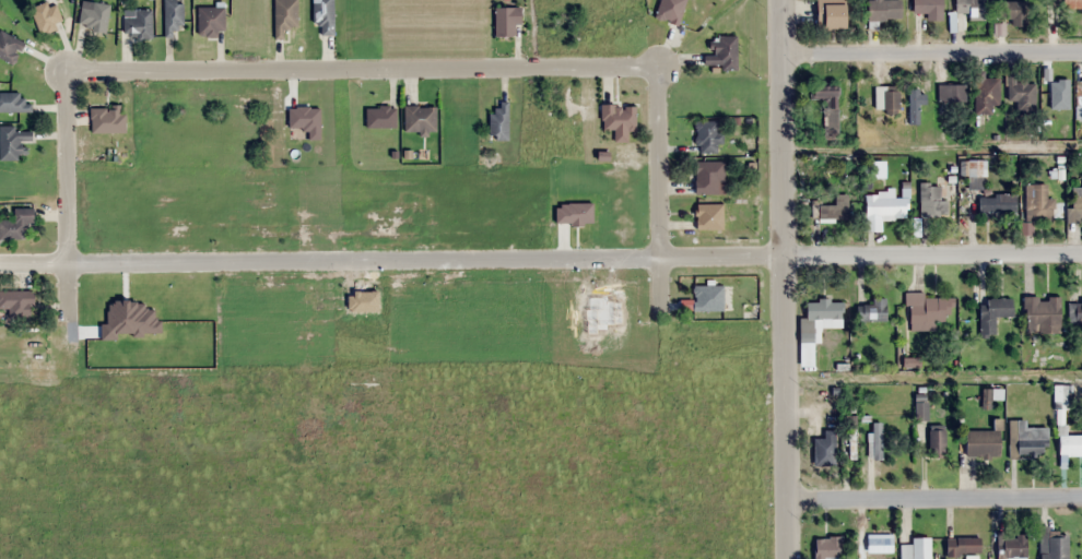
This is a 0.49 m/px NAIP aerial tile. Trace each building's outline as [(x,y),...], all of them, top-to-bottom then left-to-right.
[(183,0),(165,0),(165,38),(176,38),(176,29),(183,29),(183,0)] [(287,29),(298,29),(298,0),(275,0),(275,39),(287,39),(287,29)] [(321,24),(321,35),(335,35),(335,0),(313,0),(313,24),(321,24)] [(677,25),(684,0),(658,0),(653,18),(677,25)] [(815,28),(843,28),(843,0),(815,0),(815,28)] [(868,19),(899,19),(899,0),(868,0),(868,19)] [(911,13),(925,13),(925,20),(940,20),(940,0),(911,0),(911,13)] [(983,20),(983,0),(954,0),(954,12),(968,12),(968,20),(983,20)] [(1010,24),(1026,24),(1026,1),(997,1),(997,18),(1010,18),(1010,24)] [(62,29),(56,6),(49,8),(47,2),(32,6),(39,35),(62,29)] [(92,9),(81,8),(79,28),(106,31),(110,4),(93,2),(92,9)] [(225,35),(225,4),(198,4),(198,35),(225,35)] [(522,25),(522,8),(495,8),(495,37),(516,37),(516,25),(522,25)] [(134,10),(134,17),(125,17),(125,37),(153,37),(153,10),(134,10)] [(1,29),(0,30),(0,58),(12,66),(26,45),(1,29)] [(735,36),(714,36),(714,55),(702,55),(702,68),(735,68),(735,36)] [(999,113),(999,78),(974,78),(974,113),(999,113)] [(1035,108),(1035,81),(1007,81),(1007,108),(1035,108)] [(1044,104),(1066,104),(1066,82),(1044,82),(1044,104)] [(835,85),(810,85),(810,108),(835,108),(835,85)] [(936,85),(936,102),(964,102),(964,85),(936,85)] [(873,87),(873,114),(897,114),(897,87),(873,87)] [(32,112),(32,101),(22,101),(22,94),(0,94),(0,112),(32,112)] [(509,140),(509,102),(497,102),(497,113),(489,113),(489,140),(509,140)] [(634,130),(634,105),(600,105),(600,130),(634,130)] [(125,133),(125,106),(91,106),(91,133),(125,133)] [(366,128),(397,128),(397,107),(366,107),(366,128)] [(404,107),(404,132),(437,132),(437,107),(404,107)] [(718,133),(715,133),(715,121),(694,121),(694,153),(718,153),(718,133)] [(21,160),(21,142),(33,142),(33,132),(16,132),(16,127),(0,127),(0,160),(21,160)] [(968,176),(980,176),(980,161),(967,161),(968,176)] [(721,162),(693,162),(693,194),(721,194),(721,162)] [(1081,177),(1081,189),(1066,189),(1067,222),(1080,221),(1080,209),(1081,209),(1081,177)] [(945,183),(919,183),(919,215),(945,215),(945,183)] [(1024,183),(1024,222),(1052,222),(1052,198),(1046,198),(1046,183),(1024,183)] [(847,194),(834,194),(834,204),(817,204),(817,221),(847,221),(847,194)] [(978,213),(1015,213),(1015,194),(978,194),(978,213)] [(904,219),(904,195),(865,195),(865,219),(904,219)] [(721,229),(721,204),(694,204),(694,229),(721,229)] [(0,220),(0,240),(31,240),(31,209),(15,209),(15,220),(0,220)] [(721,311),(721,285),(691,284),(691,310),(721,311)] [(11,309),(11,317),(34,317),(34,291),(0,291),(0,309),(11,309)] [(905,296),(906,330),(939,329),(938,319),(950,319),(950,294),(905,296)] [(1060,296),(1022,296),(1022,332),(1060,332),(1060,296)] [(855,321),(885,321),(885,298),(869,298),(869,304),(855,304),(855,321)] [(1010,316),(1010,298),(979,298),(979,334),(994,334),(994,316),(1010,316)] [(804,300),(804,322),(842,322),(842,300),(804,300)] [(1047,454),(1047,427),(1025,428),(1024,420),(1009,420),(1009,454),(1047,454)] [(871,459),(880,459),(880,422),(871,422),(871,459)] [(927,429),(927,453),(944,453),(944,429),(927,429)] [(812,465),(834,465),(834,430),(812,430),(812,465)] [(963,457),(998,457),(998,430),(963,430),(963,457)] [(1081,454),(1081,435),(1056,435),(1056,454),(1081,454)] [(1039,558),(1067,558),(1067,535),(1049,535),(1049,526),(1039,526),(1039,558)] [(891,552),(890,532),(857,534),(858,558),(884,558),(884,552),(891,552)] [(997,535),(997,558),(1026,558),(1026,535),(997,535)] [(830,558),(841,558),(841,537),(813,537),(813,558),(830,558)] [(899,558),(928,558),(928,537),(910,537),(910,544),(899,544),(899,558)] [(979,537),(944,537),(944,555),(979,555),(979,537)]
